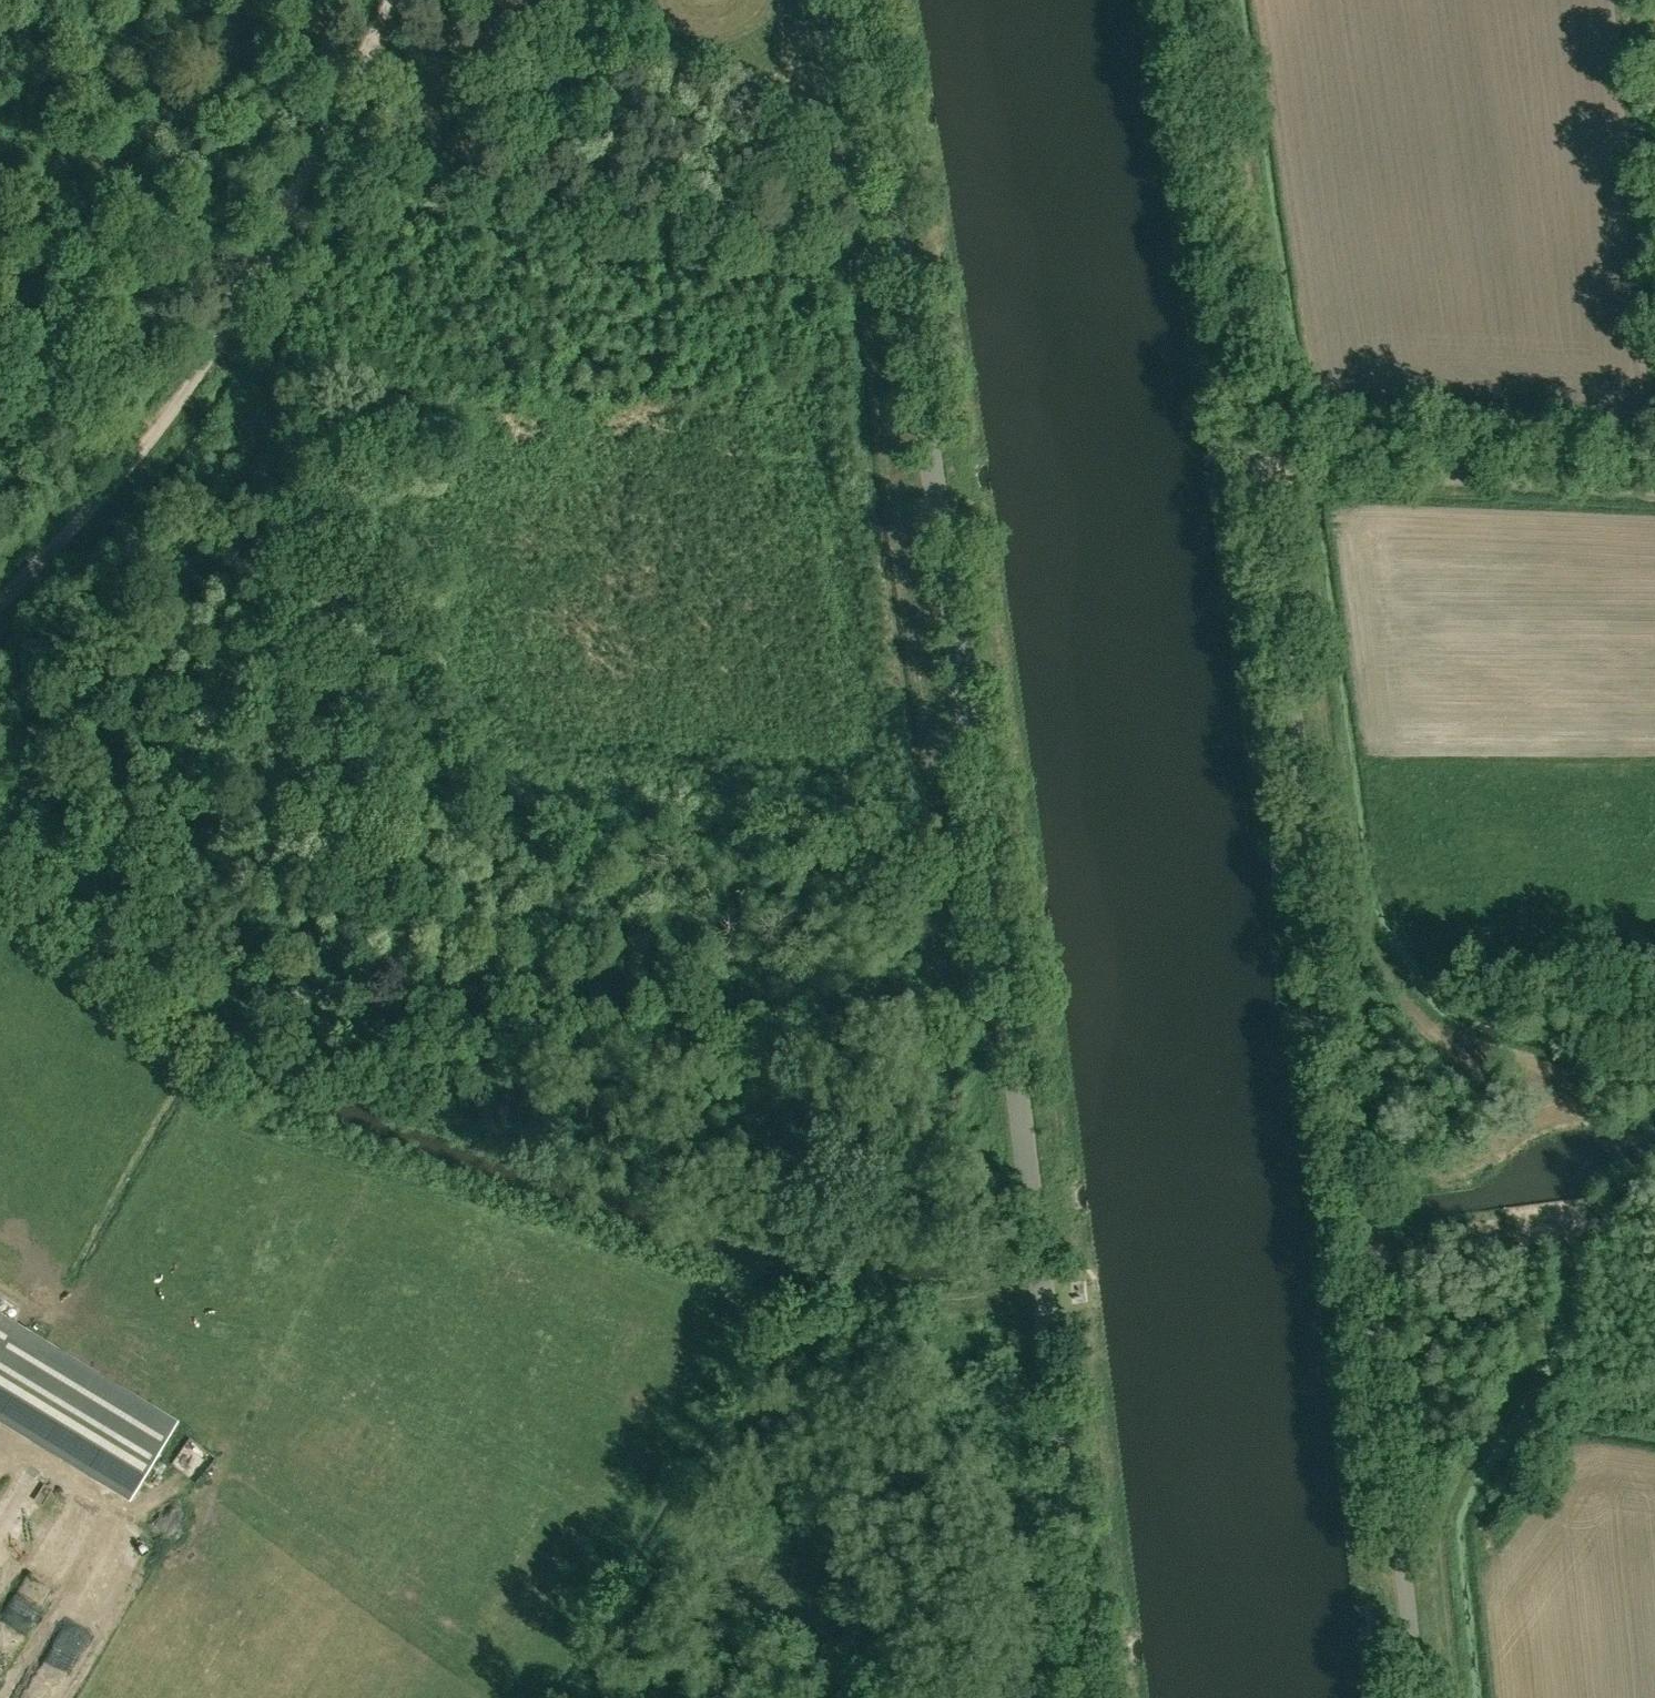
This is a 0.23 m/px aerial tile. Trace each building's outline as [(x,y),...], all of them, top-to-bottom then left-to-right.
[(0,1317),(0,1420),(119,1491),(165,1415),(0,1317)] [(45,1558),(64,1560),(66,1548),(46,1546),(45,1558)] [(67,1573),(56,1591),(68,1598),(78,1581),(67,1573)]
